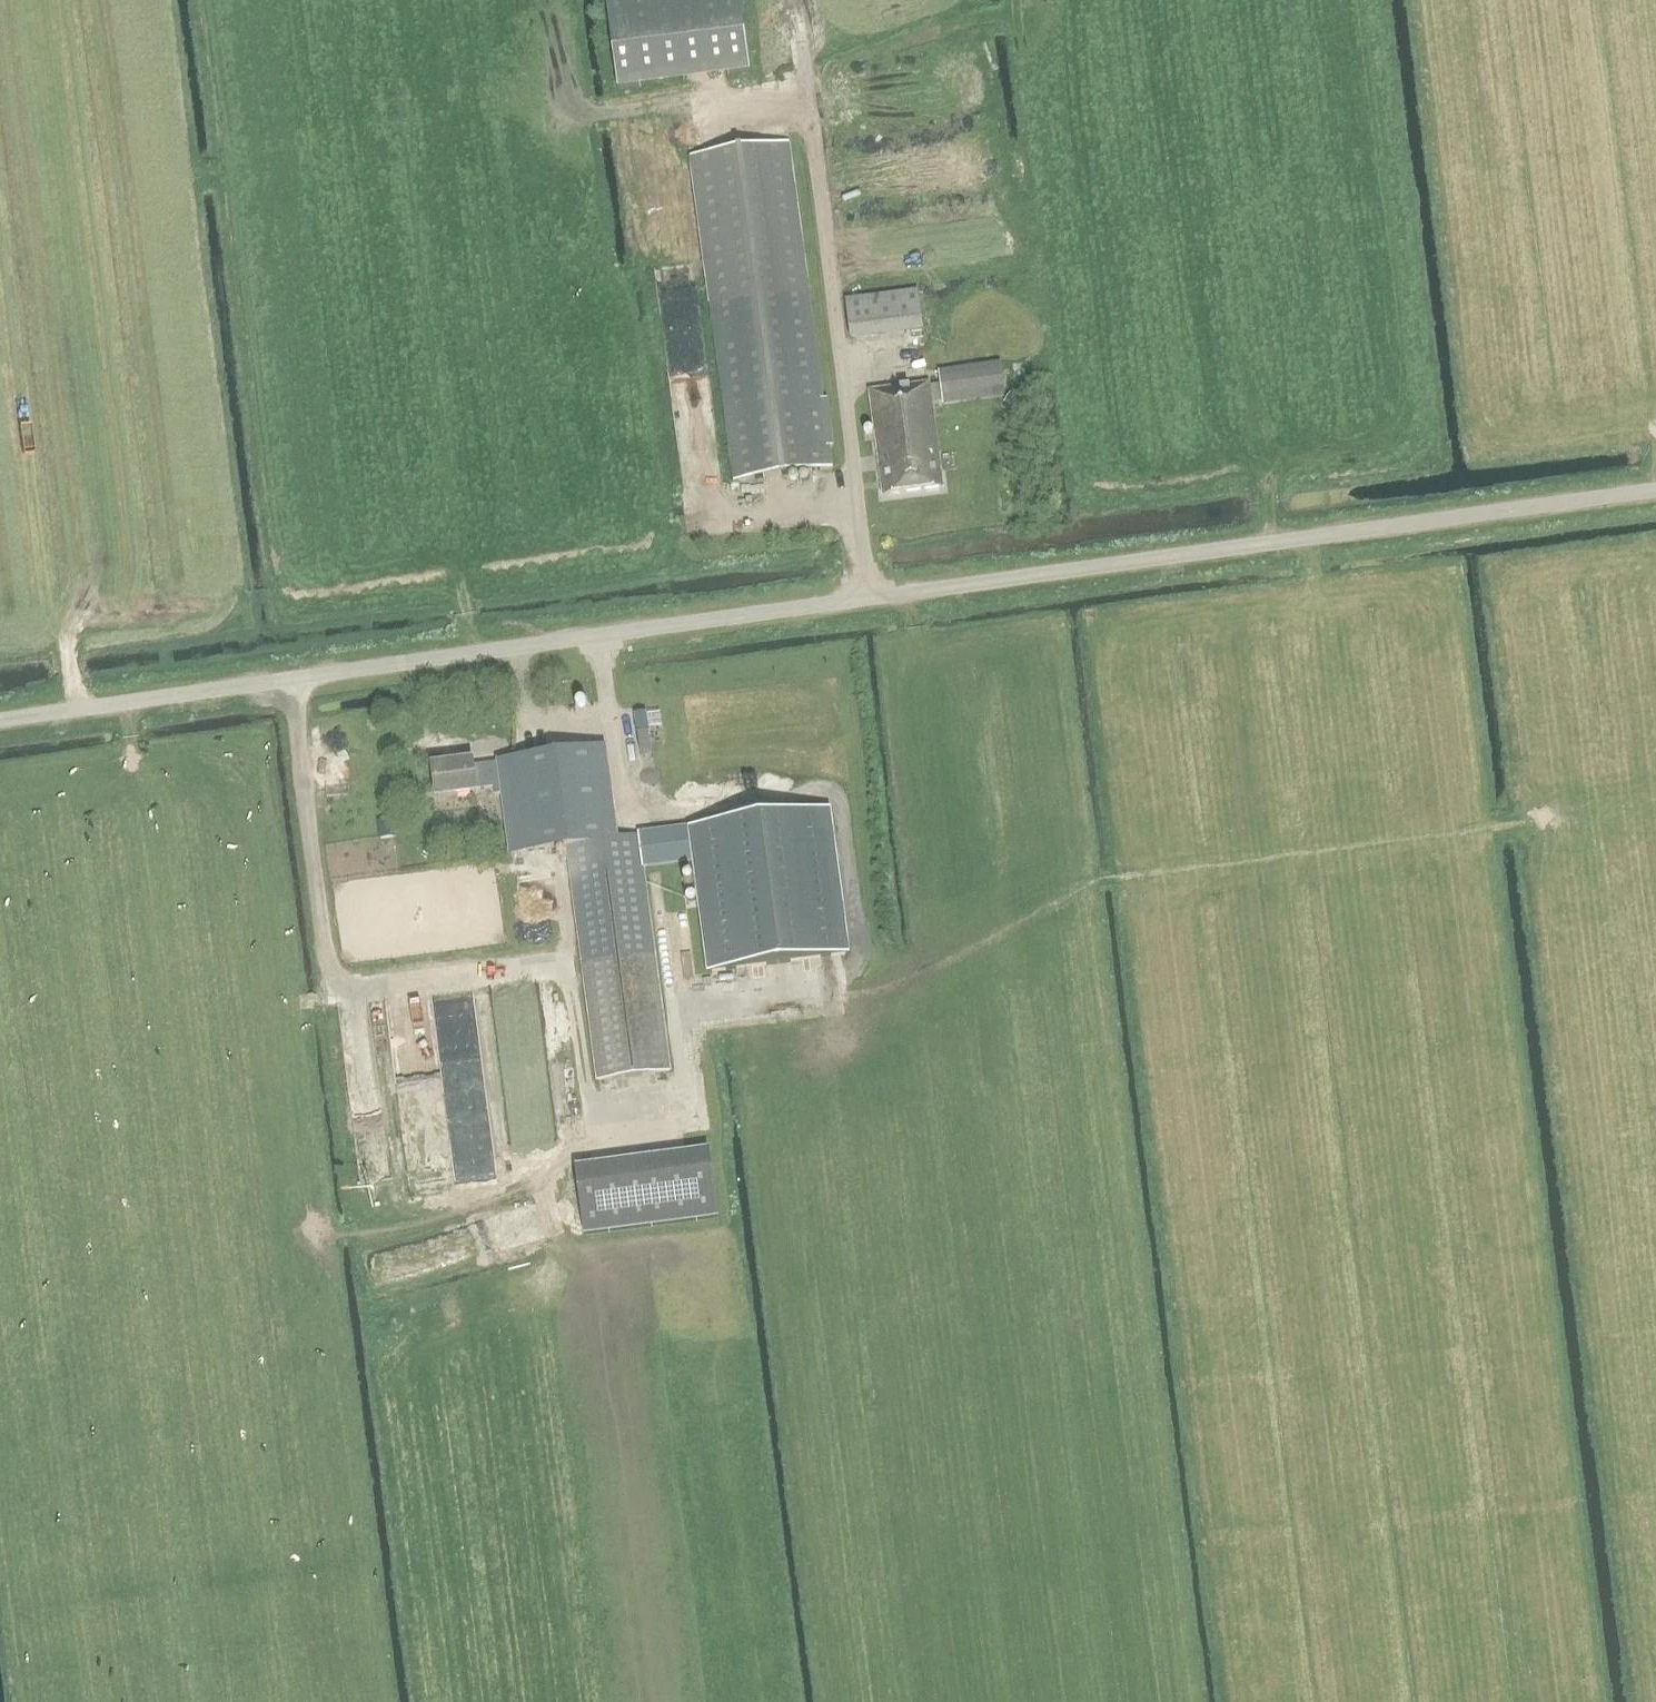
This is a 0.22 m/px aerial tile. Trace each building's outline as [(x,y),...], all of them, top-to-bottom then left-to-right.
[(743,0),(608,0),(618,89),(751,74),(743,0)] [(834,469),(790,143),(688,156),(732,483),(834,469)] [(853,336),(875,333),(925,328),(921,292),(849,300),(853,336)] [(931,384),(875,391),(873,391),(885,496),(944,489),(934,404),(944,403),(944,404),(1007,397),(1003,364),(940,371),(942,386),(932,387),(931,384)] [(1010,392),(1003,403),(1013,410),(1020,399),(1010,392)] [(472,765),(433,770),(436,798),(475,793),(475,790),(501,786),(509,855),(566,848),(595,1082),(666,1073),(653,956),(638,837),(616,840),(604,749),(498,763),(498,767),(473,770),(472,765)] [(584,1236),(720,1219),(711,1149),(575,1166),(584,1236)]
